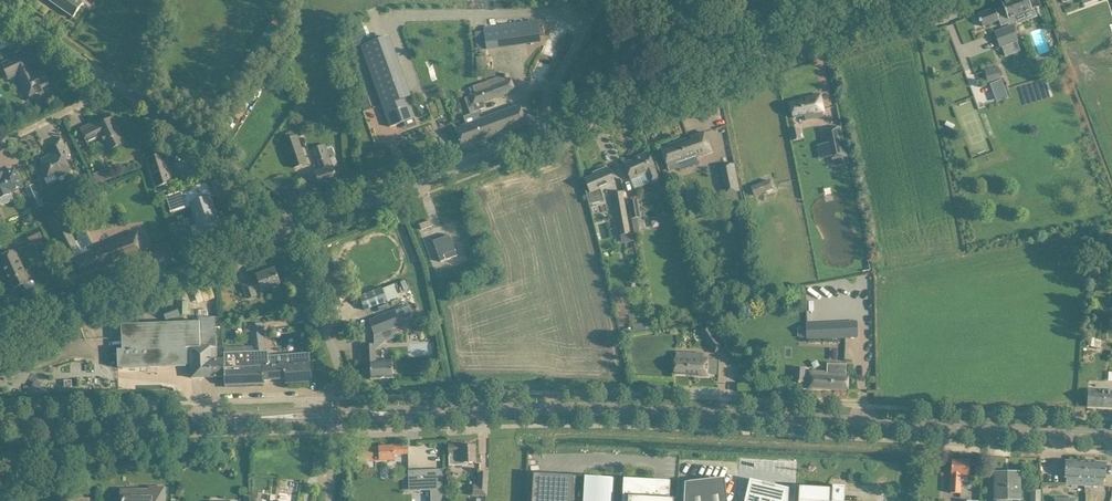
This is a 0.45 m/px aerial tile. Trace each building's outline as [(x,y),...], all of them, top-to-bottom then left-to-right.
[(86,0),(48,0),(74,18),(84,3),(86,0)] [(1032,10),(1028,0),(1006,0),(1001,2),(1003,7),(995,10),(994,8),(978,15),(980,19),(979,20),(980,22),(981,22),(983,27),(999,20),(998,18),(1006,15),(1008,19),(1032,10)] [(541,41),(538,21),(518,24),(521,44),(541,41)] [(271,23),(259,43),(265,47),(262,52),(268,56),(276,42),(282,31),(283,30),(271,23)] [(1017,41),(1015,34),(1012,25),(994,31),(1000,48),(1017,41)] [(20,85),(28,101),(45,93),(42,88),(50,84),(42,67),(32,72),(31,69),(33,68),(25,52),(2,64),(9,79),(20,73),(25,83),(20,85)] [(984,71),(987,84),(1000,80),(997,67),(984,71)] [(471,96),(465,98),(471,114),(477,112),(474,106),(505,95),(515,91),(510,78),(500,82),(470,93),(471,96)] [(790,103),(793,118),(804,116),(805,120),(820,118),(819,113),(824,112),(821,95),(805,98),(805,100),(801,100),(790,103)] [(415,118),(408,97),(383,106),(390,127),(415,118)] [(232,115),(239,120),(246,108),(239,104),(232,115)] [(455,129),(462,148),(527,124),(520,105),(510,109),(455,129)] [(81,129),(88,143),(100,137),(107,151),(125,143),(113,118),(100,124),(98,121),(81,129)] [(340,125),(333,126),(334,133),(341,132),(340,125)] [(839,157),(840,157),(847,156),(847,154),(846,152),(841,126),(824,130),(827,143),(830,157),(830,159),(839,157)] [(791,130),(793,141),(802,139),(799,128),(791,130)] [(712,151),(705,132),(661,148),(669,171),(680,167),(678,163),(712,151)] [(284,140),(294,168),(306,164),(297,136),(284,140)] [(40,170),(44,179),(61,171),(63,175),(71,171),(66,160),(70,158),(61,139),(49,145),(53,154),(41,160),(45,168),(40,170)] [(634,158),(635,160),(624,164),(631,180),(645,174),(650,185),(660,181),(648,152),(634,158)] [(166,170),(161,154),(147,159),(156,188),(173,182),(169,169),(166,170)] [(315,173),(320,185),(328,183),(330,189),(339,186),(333,167),(330,168),(326,157),(318,160),(321,170),(315,173)] [(720,167),(725,194),(739,191),(734,164),(720,167)] [(585,179),(590,190),(585,191),(589,205),(604,201),(600,188),(614,182),(607,166),(598,170),(600,173),(585,179)] [(12,192),(11,192),(22,186),(14,169),(3,175),(2,173),(0,174),(0,198),(12,192)] [(93,173),(96,183),(104,180),(101,171),(93,173)] [(750,186),(754,196),(772,189),(768,179),(750,186)] [(30,197),(38,193),(34,185),(26,189),(30,197)] [(204,199),(199,185),(166,196),(166,197),(172,213),(188,208),(187,205),(191,204),(195,216),(197,224),(200,232),(207,229),(207,228),(218,224),(219,225),(220,225),(213,206),(210,197),(207,198),(204,199)] [(630,240),(629,233),(630,233),(622,191),(612,193),(620,235),(622,235),(623,241),(630,240)] [(637,200),(628,201),(631,219),(641,217),(637,200)] [(86,248),(92,245),(86,233),(77,238),(78,240),(75,242),(61,215),(49,221),(69,257),(72,255),(86,248)] [(420,224),(422,230),(432,226),(430,220),(420,224)] [(38,229),(32,231),(36,240),(42,238),(38,229)] [(86,248),(72,255),(73,258),(72,258),(80,277),(145,252),(138,233),(88,252),(86,248)] [(451,236),(457,253),(464,250),(458,234),(451,236)] [(433,241),(441,262),(458,256),(450,235),(433,241)] [(40,252),(38,252),(43,263),(51,260),(47,249),(40,252)] [(2,268),(3,267),(13,289),(23,284),(24,288),(27,289),(34,286),(35,284),(33,280),(34,279),(29,269),(25,271),(15,250),(0,257),(0,264),(2,268)] [(243,286),(247,296),(248,298),(257,295),(256,292),(280,283),(275,269),(257,276),(259,280),(243,286)] [(382,288),(360,296),(365,310),(387,302),(382,288)] [(163,312),(166,320),(180,314),(177,306),(163,312)] [(401,325),(396,311),(369,321),(374,335),(401,325)] [(122,349),(117,350),(118,368),(123,369),(158,368),(158,367),(186,366),(186,364),(191,364),(192,378),(225,377),(226,368),(225,361),(217,361),(215,317),(199,318),(199,321),(185,322),(165,323),(122,325),(122,338),(122,349)] [(808,324),(806,324),(806,326),(807,337),(807,340),(845,338),(846,338),(857,337),(856,321),(808,324)] [(725,346),(709,323),(698,331),(714,353),(725,346)] [(250,325),(244,326),(244,332),(251,332),(254,352),(266,351),(262,324),(261,324),(250,325)] [(393,367),(393,361),(375,362),(375,344),(372,344),(365,345),(366,363),(371,362),(371,379),(393,378),(393,367)] [(254,352),(224,354),(225,361),(226,368),(225,377),(225,386),(264,384),(265,384),(264,380),(267,380),(286,379),(286,384),(312,382),(312,381),(310,352),(268,356),(268,351),(266,351),(254,352)] [(716,374),(717,360),(703,359),(703,354),(682,353),(682,359),(675,358),(674,374),(708,375),(708,374),(716,374)] [(796,368),(795,381),(804,382),(805,380),(809,380),(808,389),(831,390),(833,390),(847,391),(848,380),(848,373),(809,371),(809,376),(805,376),(805,368),(796,368)] [(1111,408),(1111,391),(1088,390),(1087,407),(1111,408)] [(449,445),(449,456),(449,461),(455,460),(456,466),(463,465),(463,463),(480,462),(480,455),(475,455),(475,446),(462,446),(462,444),(449,445)] [(394,454),(408,453),(408,447),(358,449),(358,461),(394,460),(394,454)] [(950,493),(961,493),(961,476),(969,476),(970,461),(952,460),(950,493)] [(1065,472),(1065,478),(1067,478),(1066,485),(1093,486),(1103,487),(1104,479),(1106,479),(1106,474),(1107,463),(1066,461),(1065,472)] [(444,469),(443,469),(443,470),(409,471),(410,489),(433,488),(433,489),(442,490),(444,469)] [(473,495),(486,496),(488,473),(479,472),(478,489),(474,488),(473,495)] [(532,500),(613,500),(613,495),(613,492),(614,478),(587,477),(587,479),(574,478),(574,476),(534,474),(532,500)] [(996,485),(996,500),(1006,500),(1006,499),(1018,499),(1018,474),(996,474),(996,485)] [(629,500),(674,500),(674,499),(669,499),(670,482),(667,482),(624,480),(623,497),(629,498),(629,500)] [(724,494),(722,481),(689,485),(689,484),(688,484),(687,500),(725,500),(724,494)] [(786,490),(785,490),(752,483),(749,496),(748,500),(785,500),(786,490)] [(845,487),(833,486),(833,489),(799,487),(799,500),(844,500),(845,487)] [(165,487),(149,487),(149,489),(121,490),(121,500),(122,500),(165,500),(165,487)] [(1031,490),(1031,500),(1040,500),(1040,490),(1031,490)]
